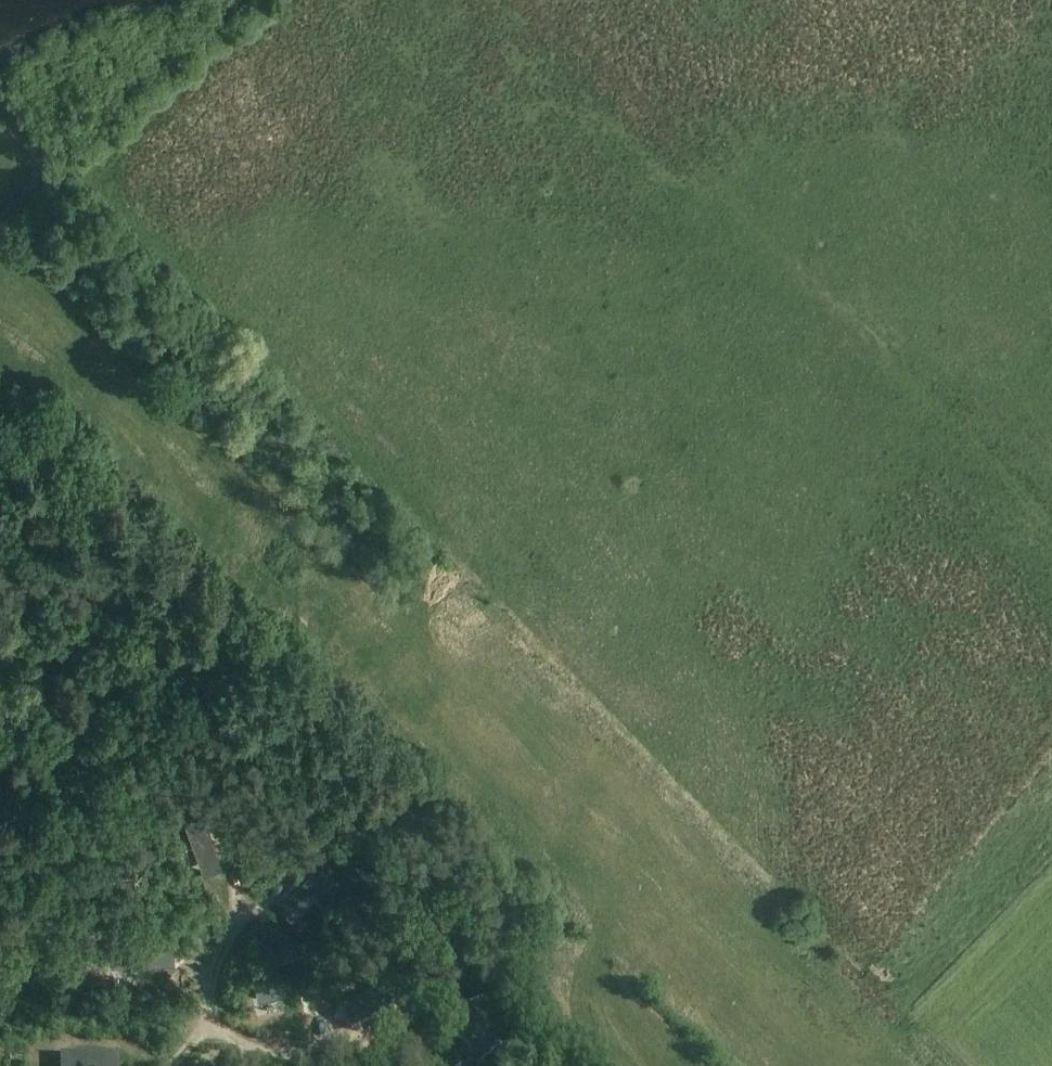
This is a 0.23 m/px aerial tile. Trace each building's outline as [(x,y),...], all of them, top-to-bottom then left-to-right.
[(203,810),(184,818),(207,870),(227,863),(203,810)] [(320,863),(279,906),(294,920),(333,878),(320,863)] [(175,944),(108,945),(106,963),(176,963),(175,944)] [(316,962),(256,978),(261,996),(321,982),(316,962)] [(399,980),(340,1004),(349,1023),(406,997),(399,980)] [(456,1020),(467,1038),(463,1040),(470,1052),(474,1049),(480,1060),(511,1042),(486,1001),(456,1020)] [(62,1055),(61,1065),(121,1065),(122,1055),(62,1055)]
